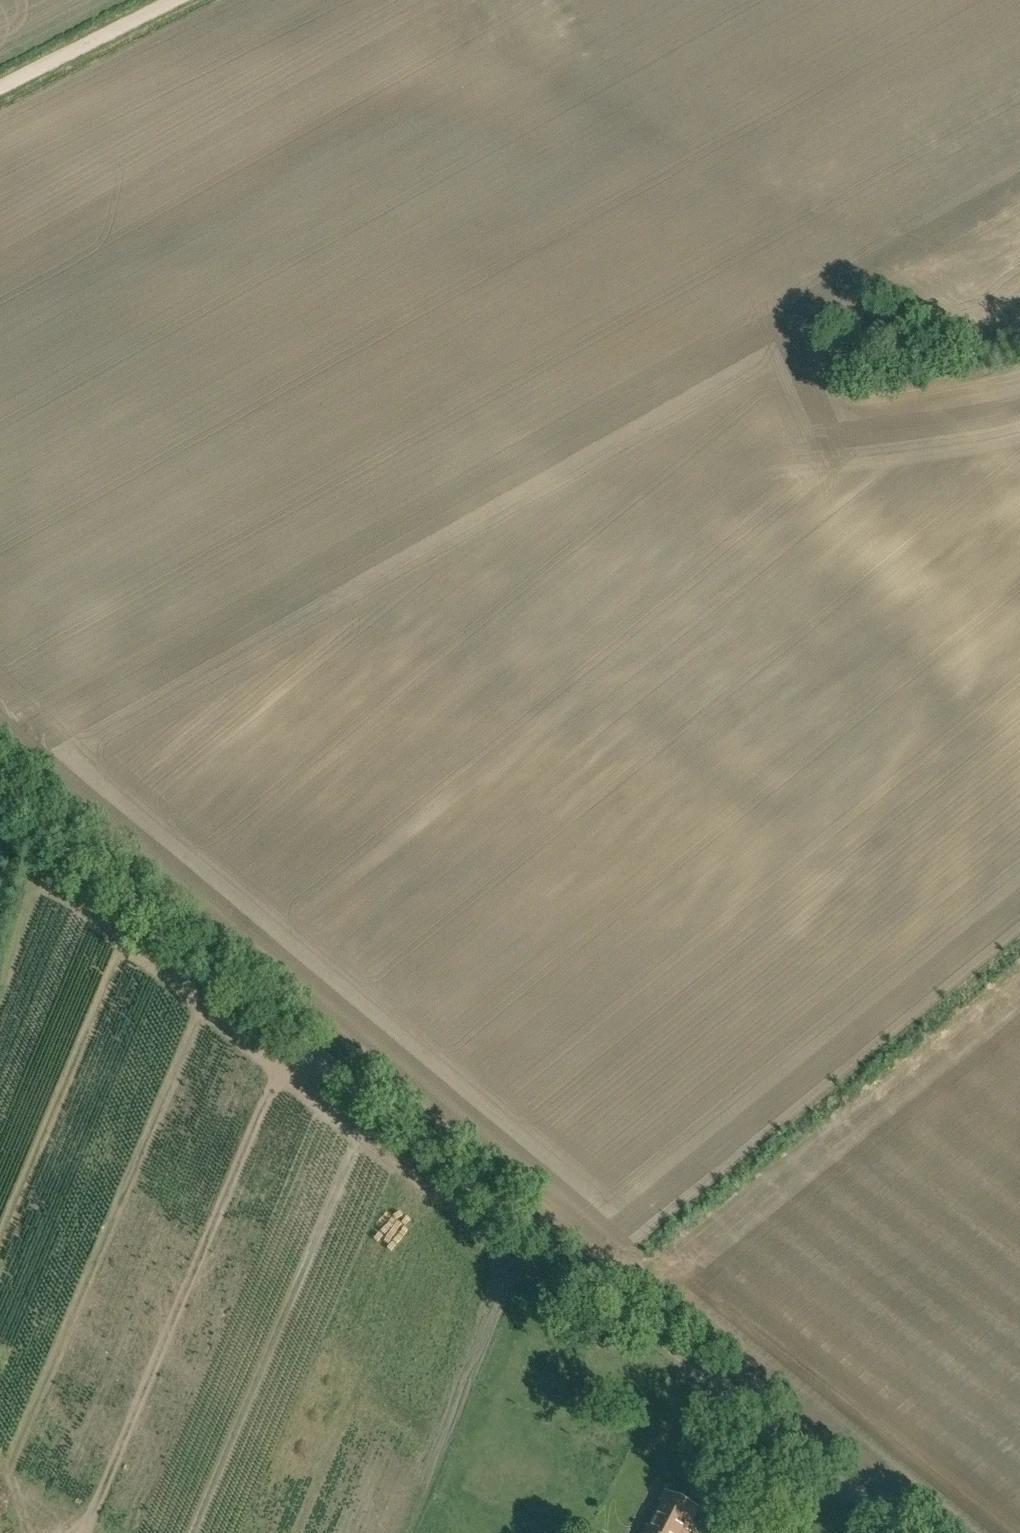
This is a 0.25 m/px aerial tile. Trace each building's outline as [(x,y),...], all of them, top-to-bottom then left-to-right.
[(698,1509),(665,1492),(660,1501),(663,1502),(650,1527),(647,1526),(644,1532),(690,1532),(687,1531),(698,1509)]
